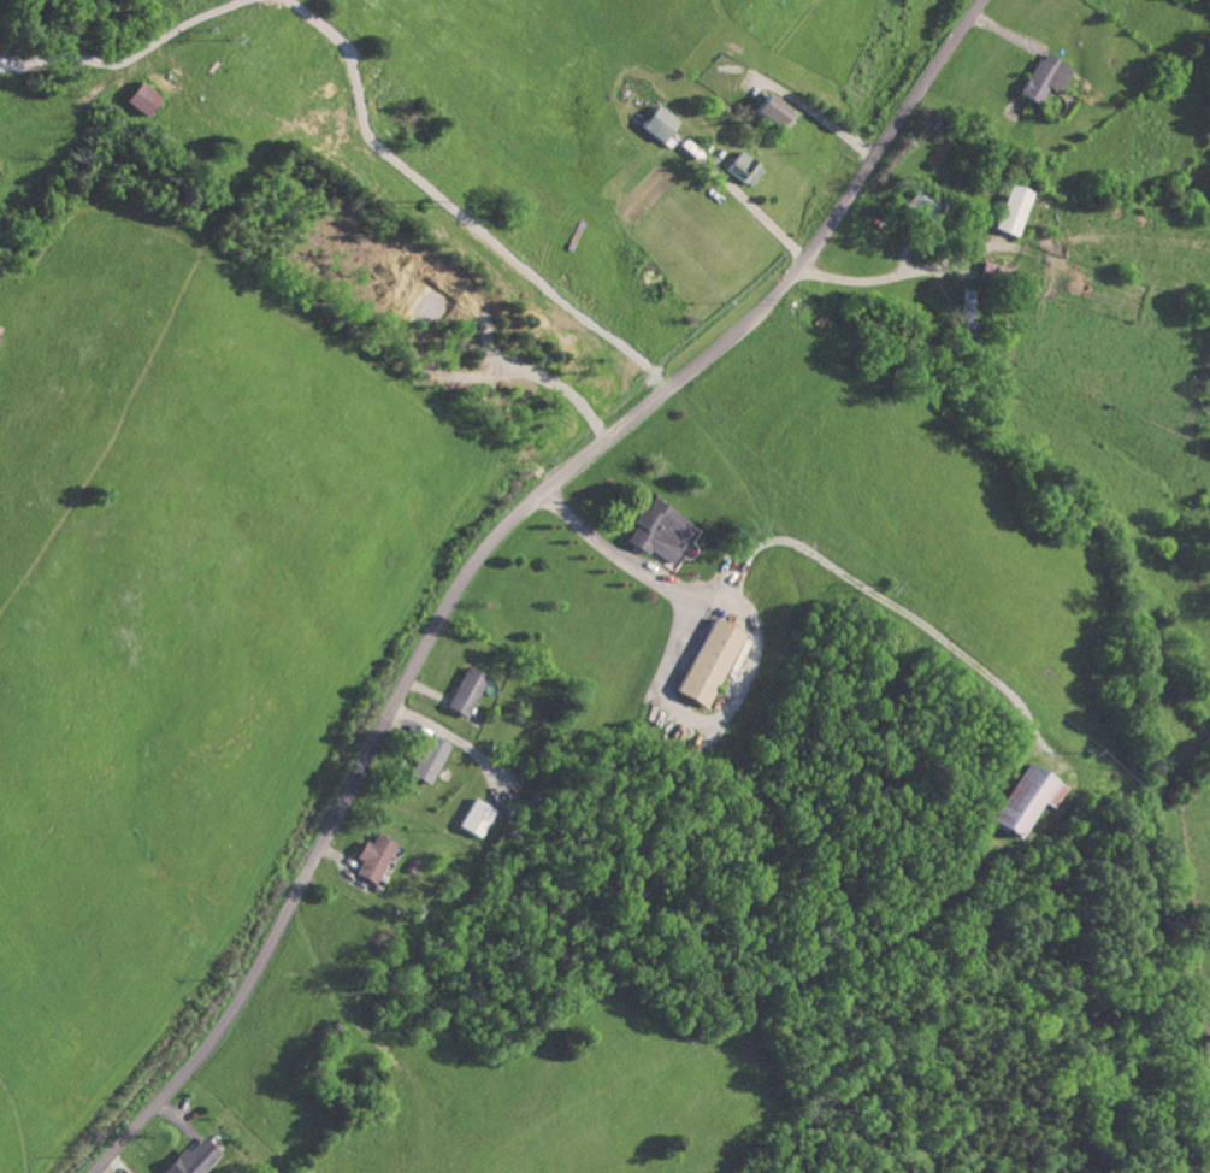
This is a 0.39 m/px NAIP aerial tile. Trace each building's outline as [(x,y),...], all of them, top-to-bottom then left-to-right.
[(1019,95),(1039,103),(1046,86),(1061,92),(1073,65),(1038,50),(1019,95)] [(120,100),(141,117),(158,96),(137,79),(120,100)] [(791,109),(757,93),(748,113),(781,129),(791,109)] [(660,142),(677,120),(657,103),(639,125),(660,142)] [(724,166),(744,186),(760,170),(738,150),(724,166)] [(1015,237),(1033,193),(1010,183),(992,227),(1015,237)] [(905,201),(926,217),(937,203),(916,187),(905,201)] [(689,522),(647,495),(629,524),(632,526),(622,541),(645,555),(648,550),(670,564),(679,549),(674,546),(689,522)] [(741,632),(709,617),(673,693),(705,708),(741,632)] [(729,669),(736,672),(748,639),(741,636),(729,669)] [(442,705),(463,717),(486,678),(465,665),(442,705)] [(448,745),(425,733),(404,773),(427,785),(448,745)] [(980,822),(1010,839),(1032,800),(1046,808),(1057,788),(1014,763),(980,822)] [(479,839),(495,812),(471,798),(456,825),(479,839)] [(373,884),(394,844),(373,833),(368,843),(360,839),(352,856),(358,860),(351,873),(373,884)] [(159,1170),(163,1172),(201,1172),(219,1155),(200,1137),(186,1151),(181,1147),(159,1170)]
